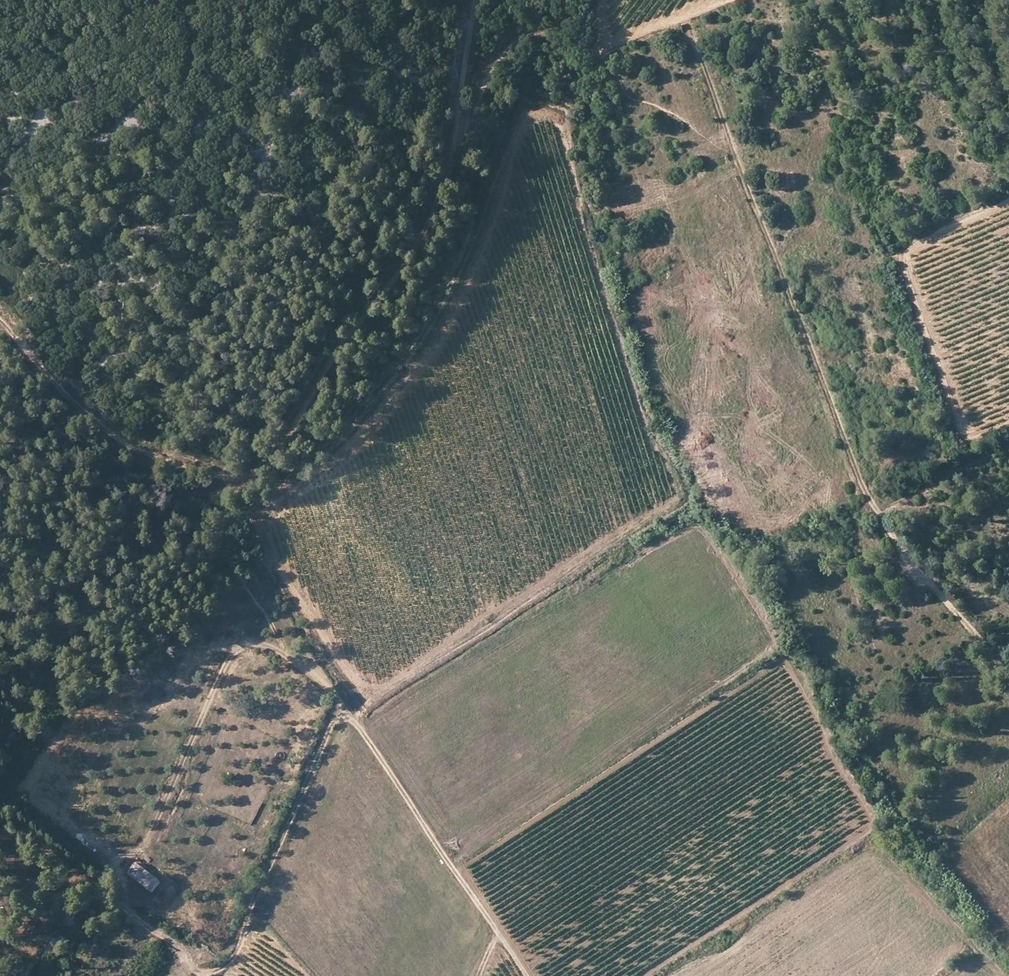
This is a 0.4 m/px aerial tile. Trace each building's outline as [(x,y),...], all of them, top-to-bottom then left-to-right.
[(136,866),(129,876),(153,895),(161,885),(136,866)]
